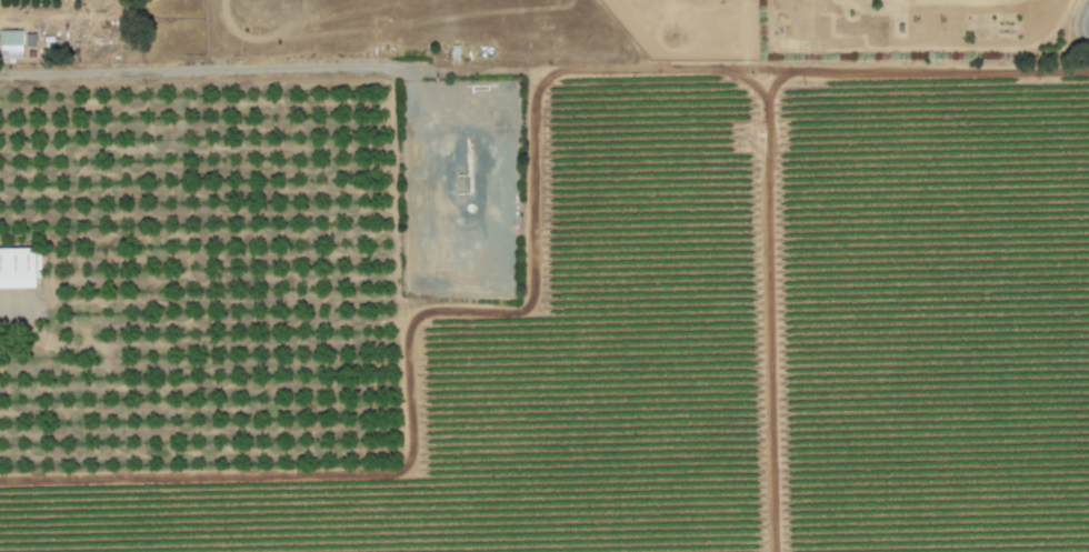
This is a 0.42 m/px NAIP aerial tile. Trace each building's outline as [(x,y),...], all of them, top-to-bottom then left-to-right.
[(0,31),(0,59),(23,59),(23,30),(0,31)] [(0,248),(0,289),(38,288),(37,248),(0,248)]
